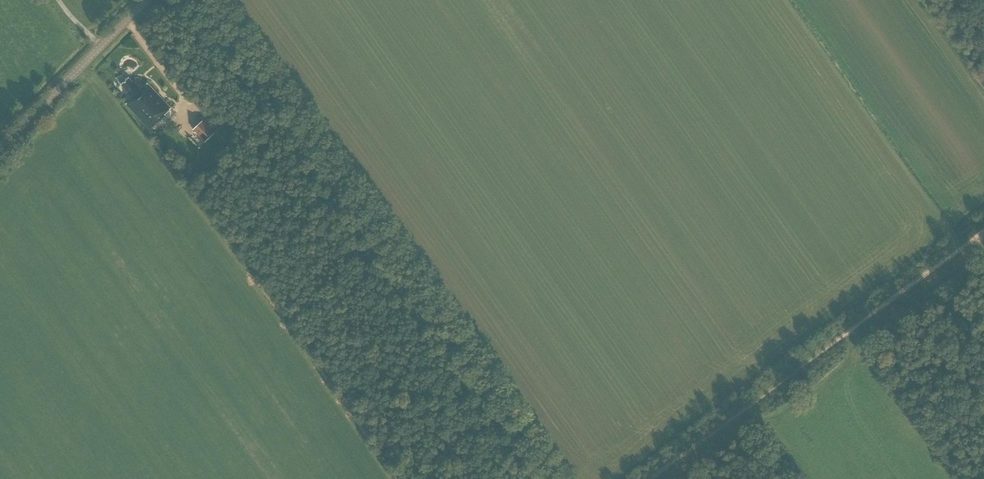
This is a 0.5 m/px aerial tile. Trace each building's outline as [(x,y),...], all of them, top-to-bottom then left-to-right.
[(151,129),(166,115),(165,114),(172,108),(148,83),(141,90),(129,77),(121,84),(133,97),(126,104),(151,129)] [(203,121),(194,130),(205,142),(214,133),(203,121)]
